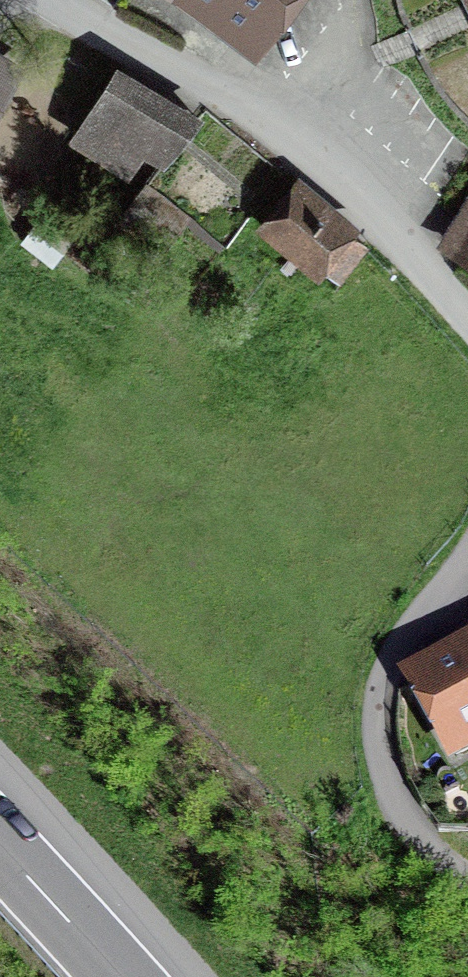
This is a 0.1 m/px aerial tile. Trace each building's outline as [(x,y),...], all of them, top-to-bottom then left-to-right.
[(271,0),(219,0),(253,25),(271,0)] [(23,28),(0,16),(0,73),(23,28)] [(196,119),(123,73),(81,140),(122,167),(139,141),(165,158),(196,119)] [(300,191),(274,223),(318,260),(345,229),(300,191)] [(454,251),(467,260),(467,229),(454,251)] [(412,681),(448,745),(467,734),(467,650),(412,681)]
